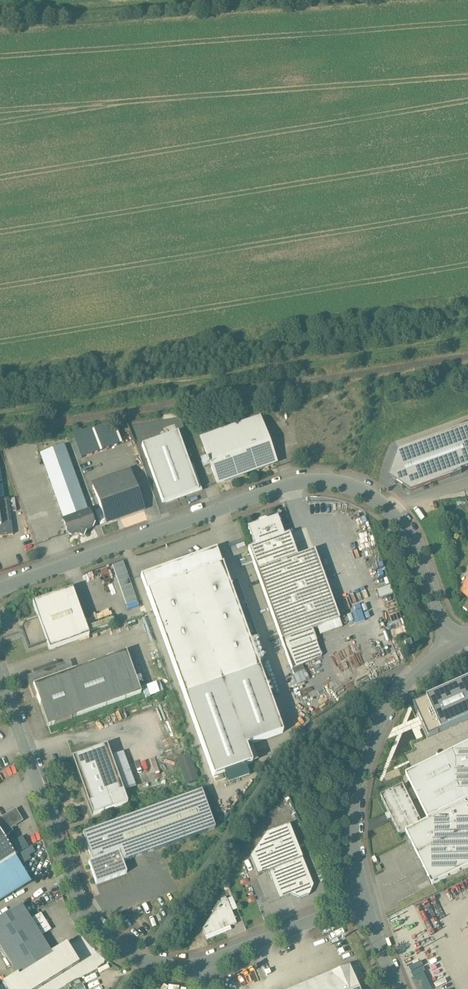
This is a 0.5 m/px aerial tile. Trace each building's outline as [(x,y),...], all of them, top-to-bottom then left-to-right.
[(74,434),(82,458),(121,445),(113,420),(74,434)] [(260,425),(203,446),(208,459),(201,462),(204,469),(211,467),(217,484),(274,463),(260,425)] [(399,451),(390,477),(411,492),(462,474),(461,471),(467,468),(467,434),(465,427),(399,451)] [(179,432),(142,446),(163,504),(200,490),(179,432)] [(88,512),(64,446),(40,455),(64,521),(88,512)] [(130,473),(92,486),(106,524),(144,510),(130,473)] [(0,500),(0,522),(1,526),(0,527),(0,537),(13,536),(8,499),(0,500)] [(64,521),(63,521),(67,534),(72,536),(78,534),(83,536),(85,532),(91,529),(93,525),(89,512),(88,512),(64,521)] [(257,525),(247,529),(254,547),(284,537),(277,518),(267,521),(264,520),(258,522),(257,525)] [(289,535),(284,537),(254,547),(248,549),(281,641),(311,630),(318,628),(339,620),(314,551),(297,557),(289,535)] [(173,565),(141,576),(184,697),(259,670),(216,549),(184,561),(181,559),(174,561),(173,565)] [(126,604),(137,600),(124,562),(114,565),(126,604)] [(378,590),(380,598),(393,593),(391,586),(378,590)] [(72,589),(32,604),(37,618),(47,643),(49,651),(89,636),(72,589)] [(241,612),(247,630),(254,628),(247,610),(241,612)] [(37,618),(25,622),(21,629),(29,650),(47,643),(37,618)] [(342,628),(339,620),(318,628),(320,636),(342,628)] [(311,630),(281,641),(291,670),(321,657),(311,630)] [(410,640),(404,642),(408,652),(414,650),(410,640)] [(129,647),(76,665),(74,658),(30,673),(37,693),(44,690),(54,720),(143,690),(129,647)] [(259,670),(184,697),(213,778),(252,763),(246,747),(282,733),(259,670)] [(414,704),(429,737),(448,728),(467,720),(467,680),(414,704)] [(402,766),(429,820),(422,824),(404,786),(381,797),(400,835),(406,832),(410,841),(412,845),(433,886),(467,868),(467,745),(416,770),(412,761),(402,766)] [(107,746),(72,758),(93,816),(127,803),(107,746)] [(186,784),(200,779),(189,753),(176,759),(186,784)] [(83,834),(93,862),(119,852),(123,863),(214,830),(201,792),(83,834)] [(0,819),(0,833),(3,839),(13,833),(11,830),(23,822),(15,810),(0,819)] [(313,886),(289,826),(266,835),(250,859),(257,877),(268,873),(279,900),(290,896),(299,900),(309,896),(313,886)] [(0,833),(0,866),(15,857),(3,839),(0,833)] [(9,845),(22,864),(36,855),(24,836),(9,845)] [(127,874),(123,863),(119,852),(93,862),(89,864),(96,885),(127,874)] [(0,866),(0,902),(31,883),(15,857),(0,866)] [(227,900),(220,903),(202,930),(205,937),(236,924),(227,900)] [(21,905),(0,918),(0,947),(19,977),(53,956),(41,937),(30,920),(21,905)] [(51,931),(41,914),(30,920),(41,937),(51,931)] [(292,988),(359,988),(349,965),(292,988)]
